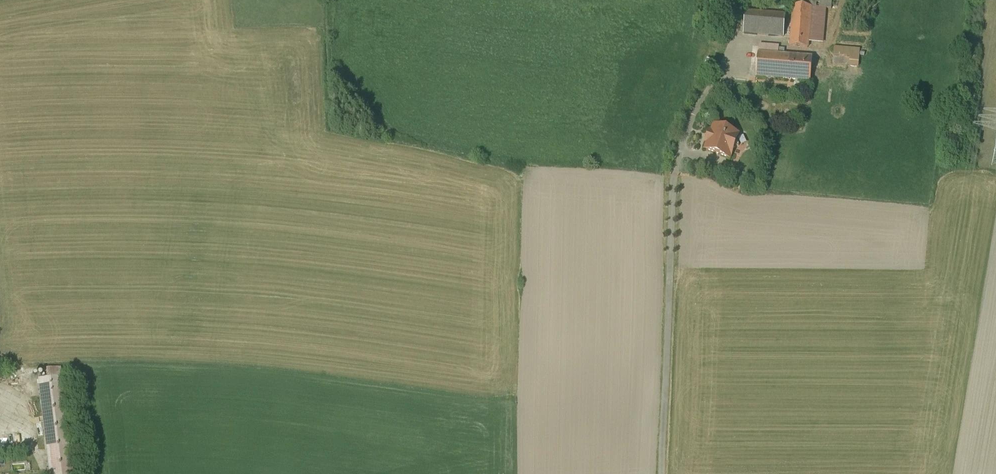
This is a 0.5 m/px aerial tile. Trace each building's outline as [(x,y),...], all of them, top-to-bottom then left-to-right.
[(793,6),(790,47),(808,48),(808,41),(811,8),(826,9),(831,9),(832,0),(802,0),(801,7),(793,6)] [(826,9),(811,8),(808,41),(823,42),(826,9)] [(786,15),(745,12),(744,34),(784,37),(786,15)] [(864,51),(840,49),(839,56),(859,58),(859,54),(863,55),(864,51)] [(812,58),(759,54),(757,78),(811,82),(812,68),(812,58)] [(738,135),(715,126),(706,150),(729,159),(733,150),(739,147),(736,140),(738,135)] [(741,169),(724,164),(720,175),(737,181),(741,169)] [(39,380),(50,473),(72,473),(61,377),(39,380)]
